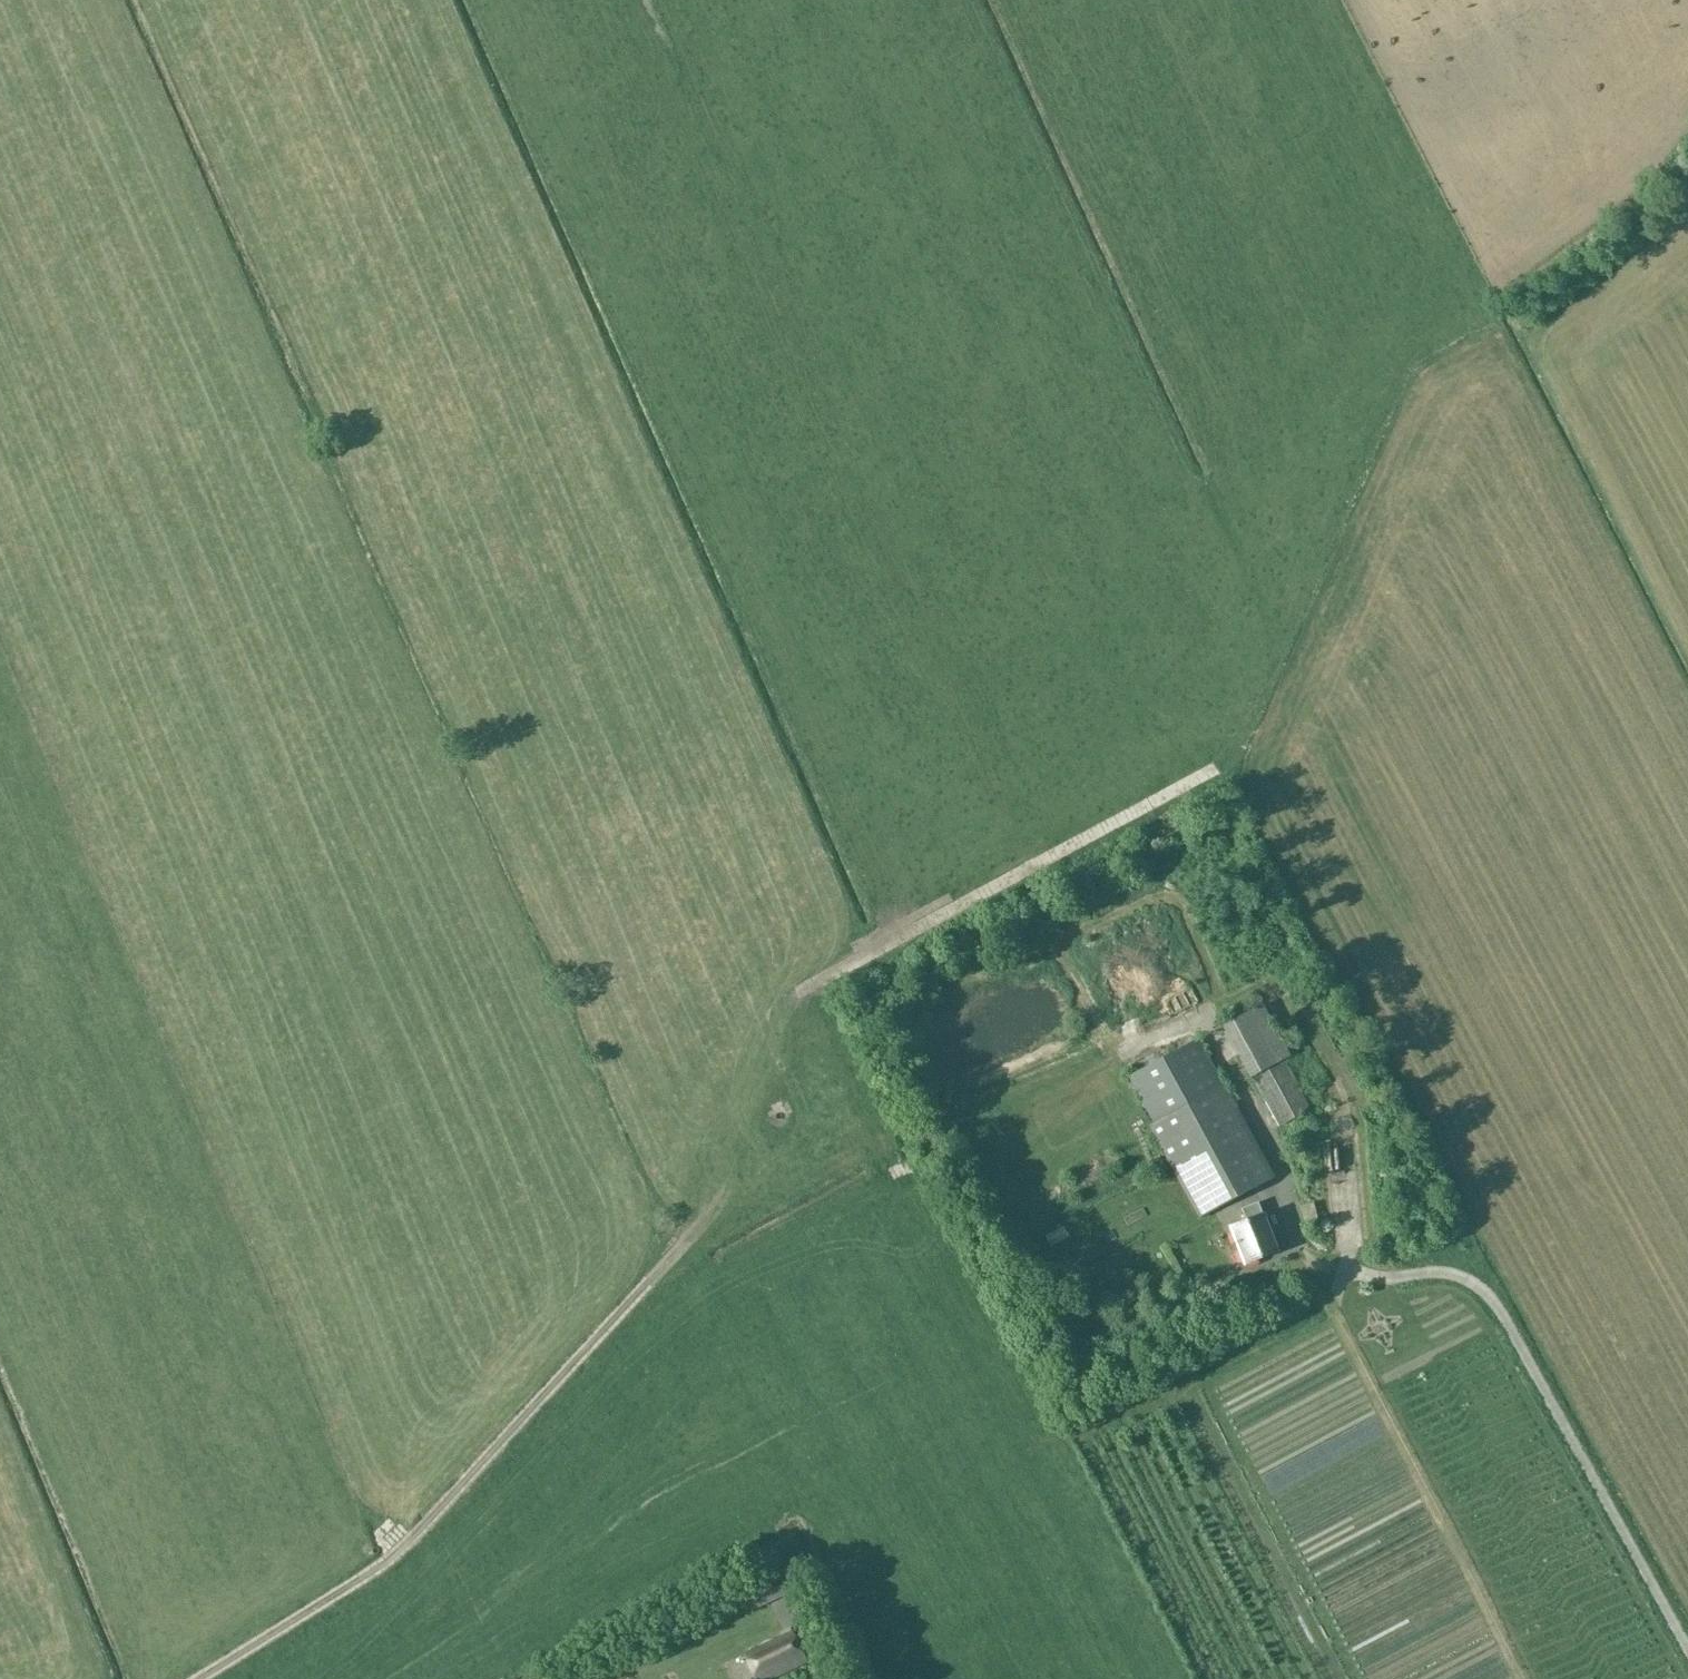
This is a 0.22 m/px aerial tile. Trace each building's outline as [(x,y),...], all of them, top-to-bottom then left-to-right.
[(1226,1024),(1239,1050),(1279,1124),(1308,1108),(1282,1060),(1288,1057),(1261,1006),(1226,1024)] [(1198,1039),(1130,1075),(1202,1213),(1271,1177),(1198,1039)] [(1348,1152),(1343,1133),(1330,1137),(1335,1156),(1348,1152)] [(1256,1203),(1242,1209),(1247,1221),(1229,1227),(1244,1264),(1276,1251),(1256,1203)] [(788,1594),(778,1574),(746,1589),(756,1610),(788,1594)] [(755,1678),(769,1678),(807,1661),(793,1633),(744,1656),(755,1678)]
